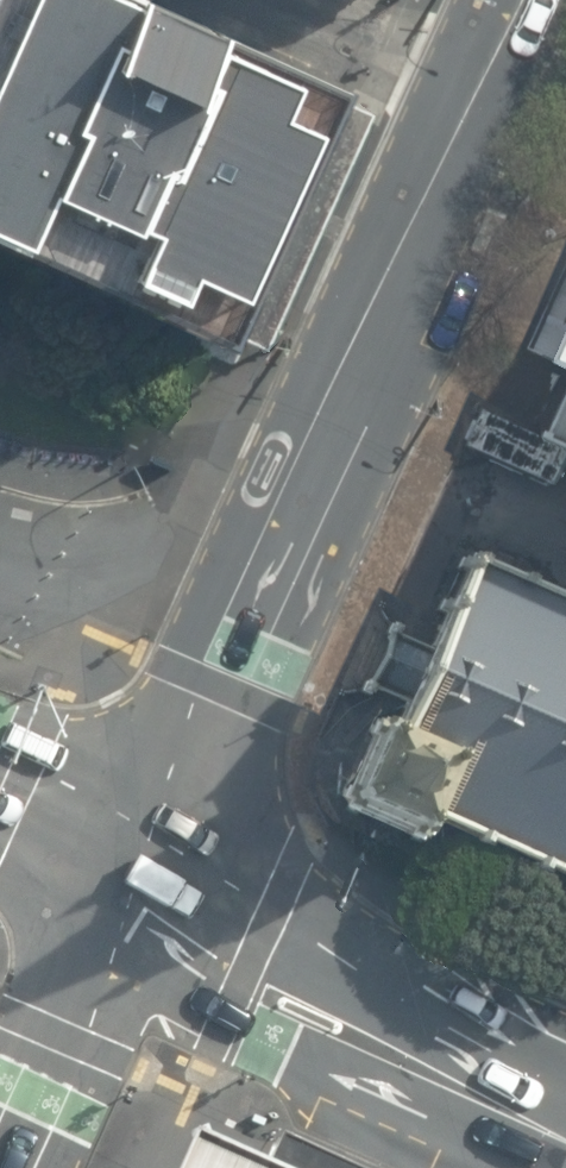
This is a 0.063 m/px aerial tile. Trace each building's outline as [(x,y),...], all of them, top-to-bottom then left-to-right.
[(159,0),(0,0),(0,233),(230,335),(233,328),(340,90),(344,83),(159,0)] [(372,104),(340,90),(233,328),(264,342),(372,104)] [(518,340),(546,352),(565,308),(565,236),(518,340)] [(565,361),(565,308),(546,352),(565,361)] [(539,427),(565,440),(565,370),(539,427)] [(565,441),(565,440),(539,427),(476,398),(457,438),(520,467),(547,480),(565,441)] [(432,842),(442,820),(565,876),(565,594),(520,574),(485,558),(445,647),(405,630),(380,686),(418,703),(405,733),(381,722),(345,802),(432,842)] [(199,1140),(187,1167),(262,1167),(199,1140)]
